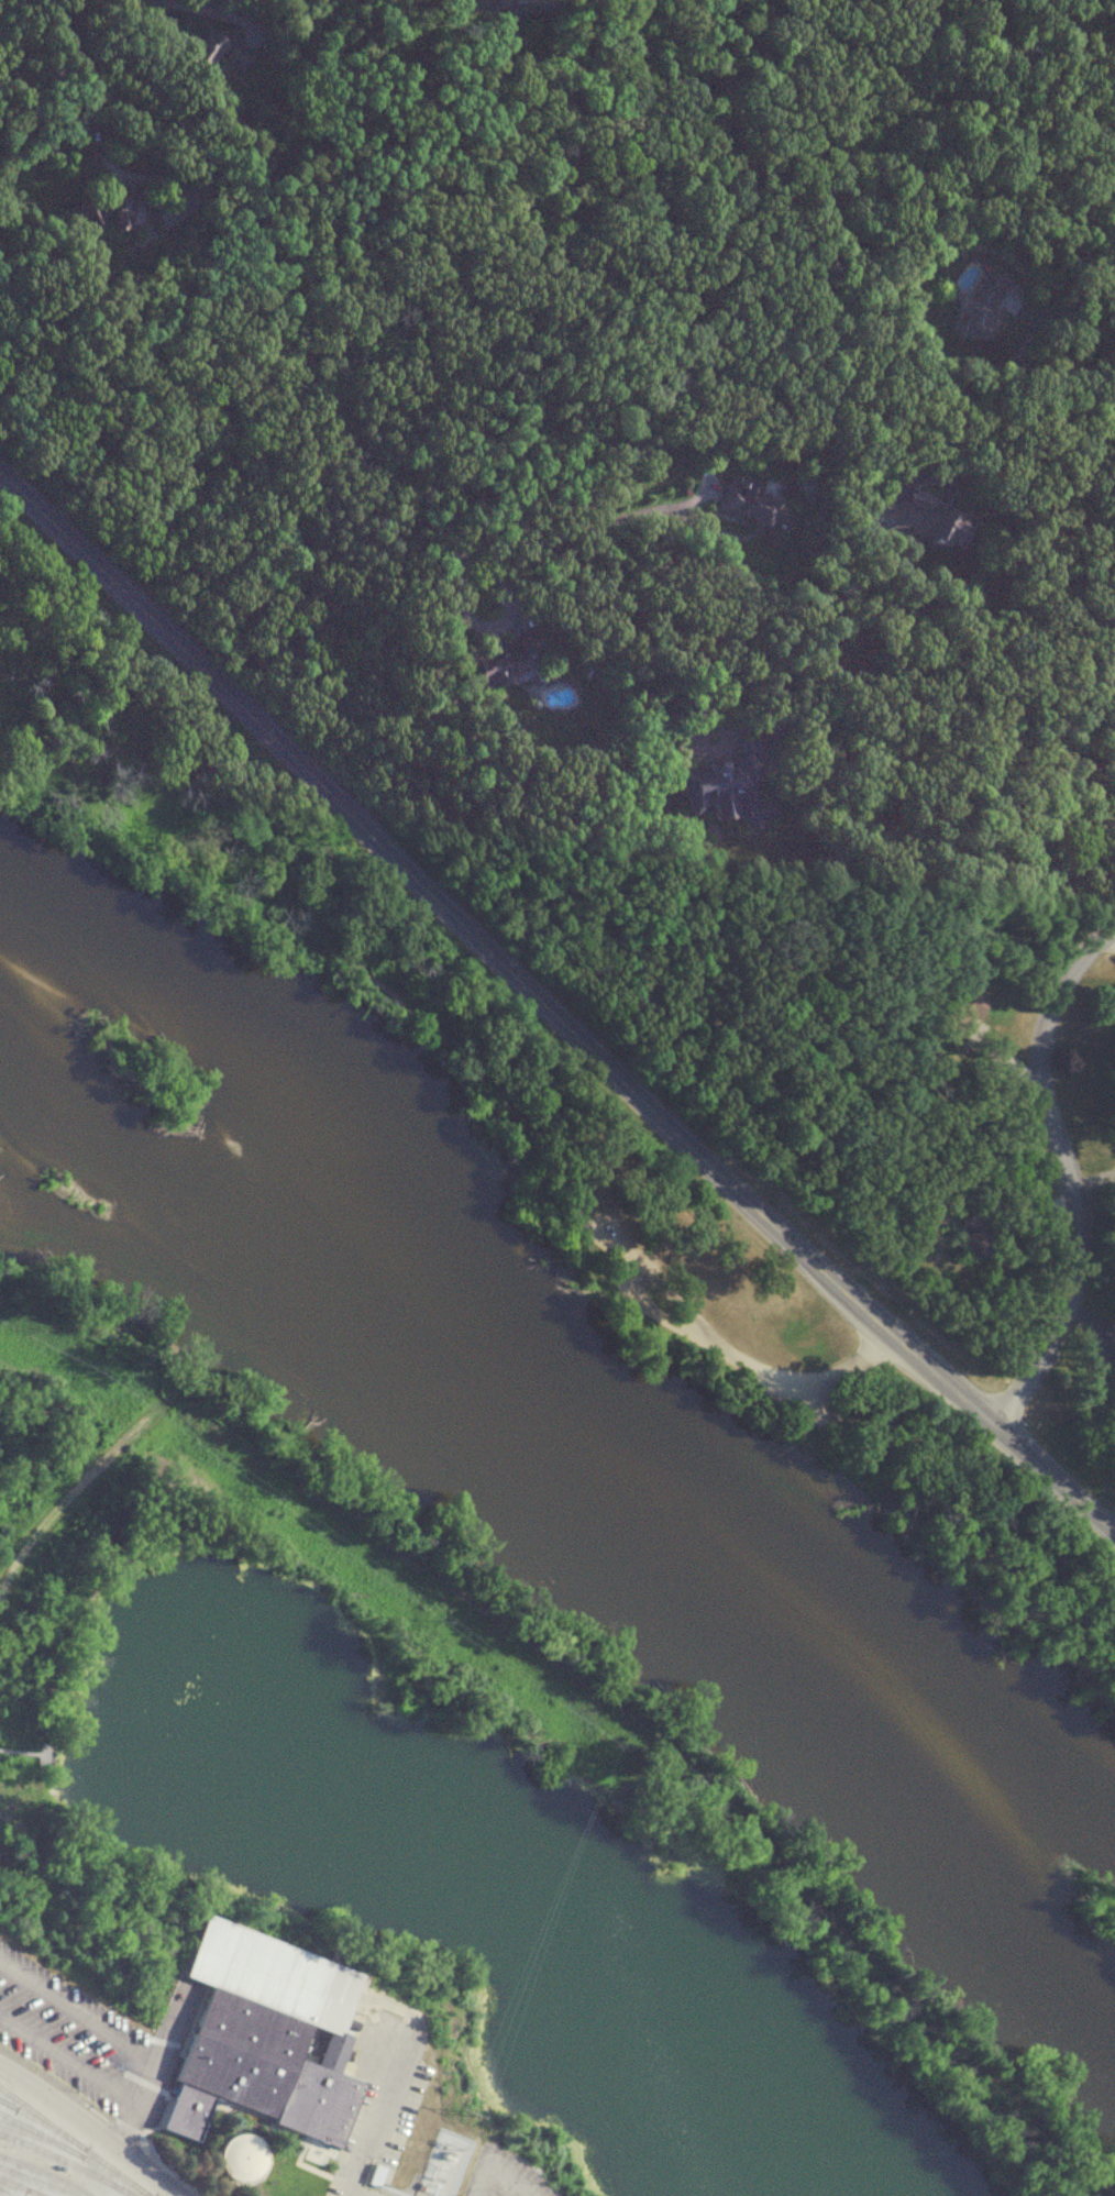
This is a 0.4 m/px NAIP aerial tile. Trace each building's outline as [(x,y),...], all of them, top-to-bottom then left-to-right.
[(229,37),(223,44),(205,30),(189,48),(194,53),(191,57),(205,70),(218,54),(239,72),(253,56),(229,37)] [(82,226),(108,218),(113,234),(156,221),(159,230),(176,225),(169,203),(139,212),(134,193),(96,205),(93,196),(75,202),(82,226)] [(986,342),(990,313),(1011,282),(1012,277),(993,264),(972,294),(961,301),(956,338),(986,342)] [(752,494),(756,481),(740,477),(737,488),(721,484),(713,511),(788,533),(792,517),(783,514),(786,504),(752,494)] [(886,528),(907,527),(907,543),(963,542),(962,507),(885,509),(886,528)] [(511,644),(467,654),(474,688),(535,674),(531,654),(541,652),(536,629),(509,635),(511,644)] [(677,771),(686,816),(711,811),(714,825),(771,813),(768,797),(755,799),(752,783),(766,781),(758,739),(739,743),(742,758),(677,771)] [(358,1968),(198,1915),(178,1975),(202,1983),(170,2080),(171,2081),(156,2128),(194,2141),(209,2097),(267,2116),(265,2124),(335,2147),(357,2081),(333,2074),(346,2034),(337,2031),(358,1968)] [(218,2179),(250,2179),(250,2133),(218,2133),(218,2179)]
